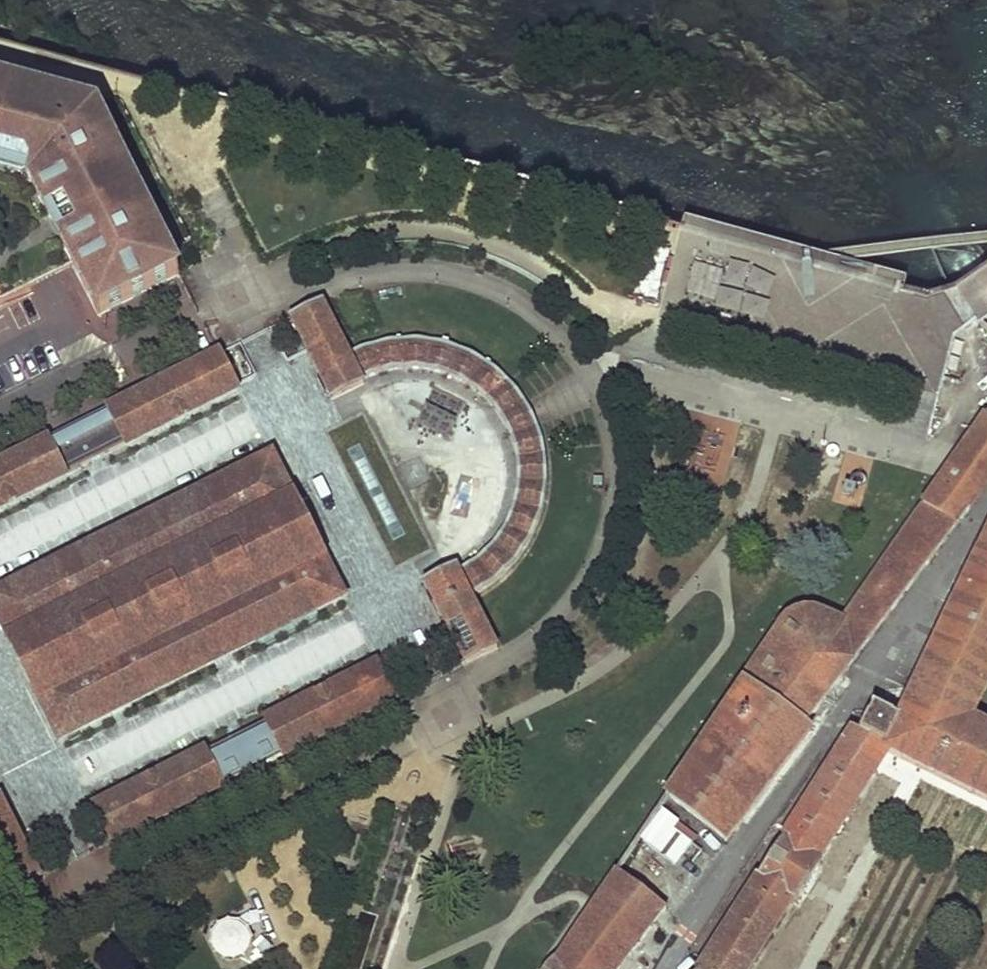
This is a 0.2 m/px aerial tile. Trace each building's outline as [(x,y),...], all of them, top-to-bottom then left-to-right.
[(0,87),(0,97),(13,100),(15,92),(0,87)] [(34,96),(15,92),(13,100),(12,102),(31,107),(34,96)] [(98,316),(179,274),(167,251),(158,232),(148,237),(142,224),(151,219),(125,169),(111,176),(105,163),(119,156),(98,114),(71,107),(70,111),(58,107),(59,104),(34,96),(31,107),(12,102),(13,100),(0,97),(0,153),(19,158),(28,176),(31,182),(48,216),(52,213),(65,207),(78,231),(65,238),(60,240),(72,263),(98,316)] [(28,176),(19,158),(0,153),(0,168),(22,175),(28,176)] [(111,176),(125,169),(119,156),(105,163),(111,176)] [(52,213),(65,238),(78,231),(65,207),(52,213)] [(158,232),(151,219),(142,224),(148,237),(158,232)] [(675,259),(661,255),(651,290),(660,292),(661,285),(667,287),(675,259)] [(977,272),(930,300),(937,317),(920,379),(941,385),(955,335),(977,325),(985,333),(986,331),(986,267),(977,272)] [(291,320),(331,400),(363,384),(361,380),(388,371),(412,369),(436,372),(455,379),(482,397),(500,419),(511,442),(517,477),(513,504),(501,530),(489,547),(482,555),(458,571),(456,567),(424,584),(465,665),(497,649),(471,597),(500,578),(501,577),(527,546),(541,512),(546,474),(540,434),(535,425),(525,404),(525,402),(498,372),(465,351),(442,343),(411,340),(383,342),(365,349),(348,354),(323,304),(291,320)] [(0,466),(0,508),(65,475),(125,445),(237,388),(220,355),(108,411),(48,441),(0,466)] [(449,436),(462,398),(429,387),(416,425),(449,436)] [(695,412),(686,464),(715,469),(724,418),(695,412)] [(725,846),(812,731),(806,726),(934,558),(976,502),(986,485),(986,423),(986,422),(945,480),(843,623),(818,615),(809,611),(803,611),(798,612),(792,614),(786,620),(778,631),(668,799),(725,846)] [(865,504),(877,460),(845,452),(834,496),(865,504)] [(60,739),(342,597),(321,557),(291,498),(271,458),(0,595),(0,622),(9,641),(24,670),(39,699),(60,739)] [(904,722),(871,707),(857,736),(851,734),(704,968),(758,968),(798,903),(801,906),(813,886),(824,868),(820,866),(885,761),(915,775),(986,808),(986,735),(977,730),(986,708),(986,544),(904,722)] [(207,751),(95,807),(113,842),(225,786),(282,757),(394,701),(376,666),(264,722),(207,751)] [(8,896),(42,879),(0,796),(0,879),(8,896)] [(639,843),(673,869),(694,841),(658,814),(639,843)] [(626,964),(664,913),(616,876),(608,888),(598,902),(593,909),(571,943),(555,966),(553,968),(621,968),(626,964)] [(233,962),(241,960),(248,955),(252,947),(253,939),(251,931),(245,925),(238,921),(230,920),(222,922),(215,927),(211,934),(210,942),(213,950),(218,957),(225,961),(233,962)]
